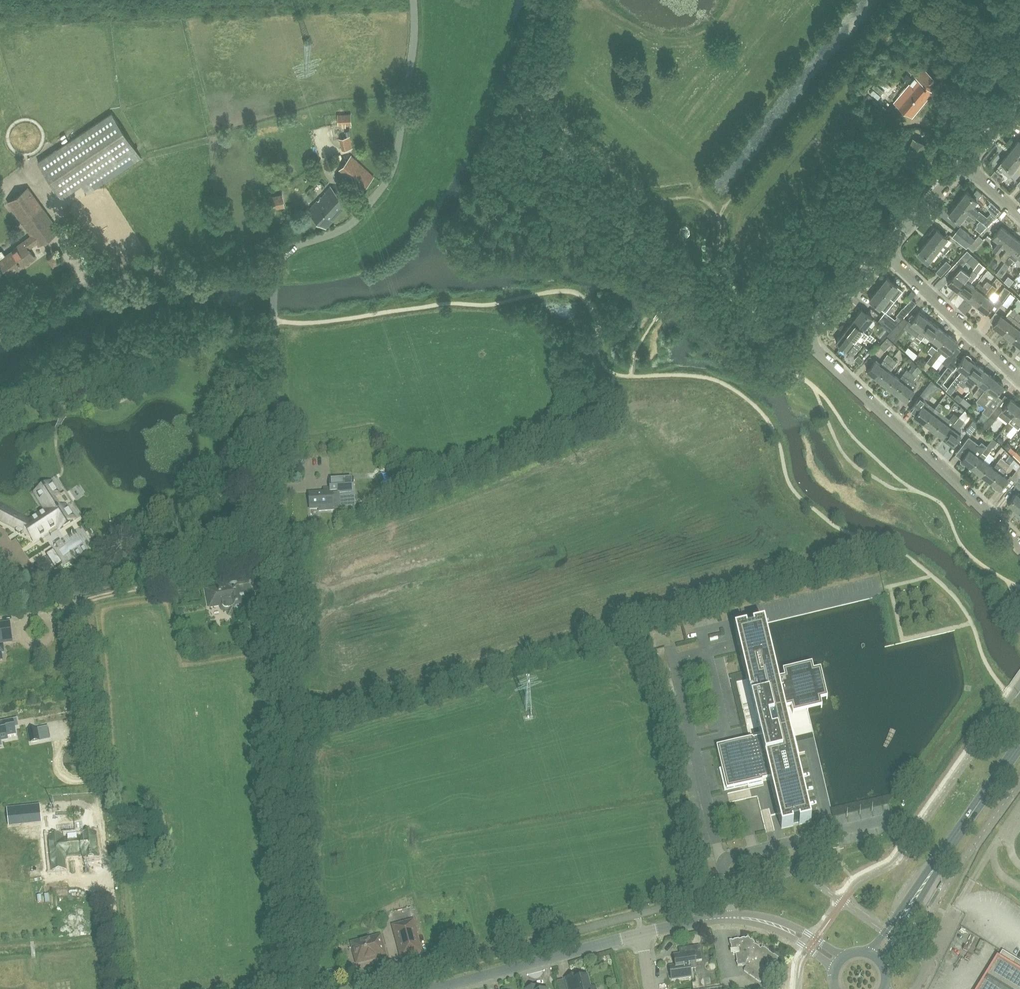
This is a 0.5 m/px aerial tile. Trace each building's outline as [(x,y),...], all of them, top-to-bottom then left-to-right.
[(911,118),(941,83),(923,68),(894,104),(911,118)] [(111,112),(43,158),(38,162),(62,198),(81,185),(88,194),(142,158),(111,112)] [(338,125),(351,125),(351,114),(337,114),(338,125)] [(346,152),(357,151),(357,138),(346,138),(346,152)] [(921,158),(926,145),(913,139),(903,162),(917,167),(921,158)] [(1019,161),(1019,139),(1018,141),(1018,140),(1009,152),(1019,161)] [(1009,152),(1004,158),(1001,162),(1002,163),(998,167),(1009,177),(1014,172),(1012,171),(1017,166),(1019,169),(1019,161),(1009,152)] [(374,177),(354,158),(351,156),(349,158),(339,170),(362,190),(374,177)] [(326,228),(348,204),(330,187),(308,211),(326,228)] [(36,242),(38,244),(58,230),(27,188),(7,202),(31,235),(15,246),(16,248),(5,256),(7,259),(1,263),(8,273),(14,268),(15,270),(25,262),(26,263),(34,258),(27,248),(36,242)] [(957,203),(974,217),(979,211),(972,206),(977,201),(965,192),(957,203)] [(268,210),(285,207),(283,195),(267,198),(268,210)] [(969,221),(973,217),(974,218),(974,217),(957,203),(948,213),(959,222),(963,217),(969,221)] [(986,227),(995,217),(991,213),(982,223),(986,227)] [(927,240),(939,249),(944,253),(948,249),(942,244),(947,238),(933,227),(928,234),(930,236),(927,240)] [(960,227),(956,232),(971,244),(975,240),(969,235),(969,234),(960,227)] [(997,252),(1002,245),(1003,245),(1011,235),(1001,227),(993,238),(997,241),(992,248),(997,252)] [(968,247),(971,244),(956,232),(952,238),(966,249),(968,247)] [(1011,235),(1003,245),(1007,249),(1004,253),(1000,259),(1005,263),(1012,253),(1019,243),(1019,242),(1011,235)] [(983,240),(979,236),(975,240),(971,244),(968,247),(973,251),(983,240)] [(939,249),(927,240),(919,251),(920,252),(916,257),(927,266),(931,260),(930,259),(939,249)] [(1005,263),(997,273),(1001,277),(1014,261),(1016,262),(1019,258),(1019,259),(1019,243),(1012,253),(1005,263)] [(957,261),(962,265),(972,255),(967,250),(957,261)] [(994,270),(999,265),(993,260),(989,265),(994,270)] [(940,277),(951,266),(946,261),(935,272),(940,277)] [(947,283),(957,290),(969,274),(960,267),(955,273),(955,272),(947,283)] [(969,274),(957,290),(966,298),(974,287),(970,284),(977,274),(973,270),(969,274)] [(902,290),(897,286),(886,278),(877,288),(894,301),(902,290)] [(978,282),(974,287),(966,298),(976,305),(984,295),(992,285),(987,281),(983,287),(978,282)] [(992,285),(984,295),(976,305),(980,308),(978,311),(984,315),(985,312),(986,312),(994,302),(989,299),(994,292),(996,289),(992,285)] [(1003,301),(1010,291),(1004,287),(997,297),(1003,301)] [(880,308),(885,312),(881,317),(894,327),(895,325),(898,322),(885,312),(894,301),(877,288),(869,299),(880,308)] [(903,308),(908,312),(916,303),(911,299),(903,308)] [(1002,333),(1010,323),(1017,313),(1019,309),(1019,301),(1019,300),(1005,319),(1000,315),(992,325),(1002,333)] [(872,330),(867,325),(872,318),(861,310),(852,320),(863,329),(869,334),(872,330)] [(904,326),(916,336),(912,340),(913,341),(929,320),(919,312),(911,322),(908,320),(904,326)] [(1017,313),(1010,323),(1002,333),(1012,340),(1019,330),(1019,329),(1019,323),(1018,321),(1019,319),(1019,315),(1017,313)] [(894,327),(881,317),(877,322),(889,332),(894,327)] [(863,329),(852,320),(844,331),(861,345),(862,344),(855,339),(860,334),(870,341),(873,337),(869,334),(863,329)] [(938,327),(929,320),(913,341),(917,344),(925,334),(930,338),(938,327)] [(889,332),(887,335),(891,339),(895,335),(897,333),(899,331),(900,329),(895,325),(894,327),(889,332)] [(938,327),(930,338),(939,346),(948,335),(938,327)] [(1019,330),(1012,340),(1019,347),(1019,330)] [(847,350),(851,345),(857,350),(861,345),(844,331),(836,341),(847,350)] [(960,350),(954,346),(957,342),(948,335),(939,346),(936,349),(932,355),(926,362),(931,366),(941,353),(945,356),(941,361),(948,366),(951,362),(960,350)] [(884,351),(892,342),(887,338),(879,346),(884,351)] [(932,355),(936,349),(931,345),(927,351),(932,355)] [(854,359),(860,364),(864,360),(858,355),(854,359)] [(867,371),(877,379),(885,368),(892,358),(888,355),(880,364),(875,360),(867,371)] [(966,374),(974,363),(965,356),(955,368),(960,372),(957,376),(962,379),(966,374)] [(892,358),(885,368),(877,379),(886,386),(895,375),(889,371),(897,362),(892,358)] [(976,381),(984,371),(974,363),(966,374),(962,379),(958,384),(963,388),(966,385),(971,388),(976,381)] [(900,379),(895,375),(886,386),(896,393),(904,383),(915,368),(912,366),(908,371),(907,370),(900,379)] [(915,368),(904,383),(896,393),(905,401),(913,390),(916,386),(913,384),(915,381),(914,380),(921,370),(917,366),(915,368)] [(952,370),(947,367),(936,381),(941,385),(952,370)] [(983,392),(994,378),(984,371),(976,381),(979,384),(972,394),(976,397),(974,399),(976,401),(983,392)] [(981,426),(986,420),(991,413),(997,405),(1001,399),(996,395),(1003,385),(994,378),(983,392),(976,401),(983,406),(980,410),(988,416),(981,426)] [(939,387),(936,384),(931,380),(917,398),(922,402),(924,400),(926,397),(929,400),(939,387)] [(957,394),(954,398),(959,402),(962,398),(957,394)] [(932,412),(922,405),(925,401),(924,400),(922,402),(917,398),(909,409),(915,414),(914,415),(914,416),(912,418),(917,422),(919,420),(924,423),(932,412)] [(1005,427),(1010,421),(1013,417),(1019,408),(1019,407),(1010,399),(1003,410),(997,405),(991,413),(996,417),(998,415),(1007,422),(1004,426),(1005,427)] [(932,412),(924,423),(933,430),(942,420),(936,416),(943,406),(939,402),(932,412)] [(1013,417),(1010,421),(1013,423),(1019,428),(1019,427),(1019,408),(1013,417)] [(942,420),(933,430),(943,438),(959,417),(953,413),(949,419),(945,416),(942,420)] [(963,421),(959,417),(943,438),(952,445),(961,433),(961,427),(960,427),(964,422),(963,421)] [(970,435),(978,424),(973,420),(964,431),(970,435)] [(986,430),(991,424),(986,420),(981,426),(986,430)] [(979,445),(968,437),(955,454),(961,459),(961,460),(960,461),(960,463),(962,464),(964,464),(965,463),(971,467),(979,456),(986,447),(981,443),(979,445)] [(971,467),(980,475),(988,464),(983,460),(990,450),(986,447),(979,456),(971,467)] [(998,471),(990,482),(994,485),(993,486),(993,488),(996,490),(998,490),(999,489),(1003,484),(1010,489),(1013,485),(1016,481),(1019,476),(1019,466),(1019,465),(1011,476),(1007,478),(1002,475),(1010,465),(1009,465),(1014,459),(1010,456),(1005,461),(998,471)] [(1000,458),(993,467),(988,464),(980,475),(990,482),(998,471),(1005,461),(1000,458)] [(47,531),(46,528),(54,523),(58,529),(73,519),(65,507),(59,511),(54,503),(60,499),(57,495),(57,494),(53,487),(52,488),(50,484),(35,494),(46,510),(28,522),(0,508),(0,521),(19,531),(21,527),(23,526),(33,540),(47,531)] [(333,501),(338,501),(338,489),(324,490),(324,493),(309,494),(310,509),(318,509),(319,511),(333,510),(333,501)] [(1016,493),(1008,504),(1018,511),(1019,508),(1019,496),(1016,493)] [(362,508),(369,506),(366,497),(359,499),(362,508)] [(53,550),(46,554),(55,568),(62,563),(53,550)] [(222,609),(223,610),(224,611),(225,611),(226,611),(227,611),(232,610),(233,614),(247,611),(243,593),(249,592),(247,581),(227,584),(228,586),(206,590),(209,607),(220,605),(220,606),(220,607),(221,608),(221,609),(222,609)] [(11,635),(9,623),(0,624),(0,636),(11,635)] [(746,627),(734,630),(746,679),(736,681),(746,724),(749,724),(753,738),(716,746),(721,767),(719,768),(724,790),(748,784),(748,787),(763,783),(762,780),(769,778),(781,828),(793,825),(793,823),(799,822),(799,824),(811,821),(789,729),(786,730),(782,716),(786,715),(784,708),(791,706),(793,713),(822,706),(820,699),(827,698),(821,668),(814,670),(812,663),(783,670),(784,677),(777,679),(764,623),(752,625),(753,628),(747,629),(746,627)] [(2,741),(8,739),(7,736),(16,734),(14,728),(13,720),(0,723),(0,741),(2,741)] [(37,729),(36,729),(29,731),(31,743),(39,741),(37,729)] [(764,798),(767,810),(776,808),(773,796),(764,798)] [(892,798),(836,810),(838,818),(894,806),(892,798)] [(39,806),(8,810),(10,824),(40,821),(39,806)] [(771,834),(779,833),(778,824),(769,825),(771,834)] [(62,837),(49,839),(51,860),(52,870),(65,869),(64,859),(64,857),(84,855),(84,857),(90,856),(90,857),(92,857),(92,856),(98,856),(96,834),(82,835),(82,837),(77,838),(77,837),(68,838),(68,839),(62,839),(62,837)] [(413,920),(393,926),(396,939),(398,939),(399,944),(398,945),(401,958),(422,953),(418,939),(416,940),(415,934),(417,934),(413,920)] [(380,935),(351,943),(357,963),(369,960),(369,959),(373,958),(373,959),(386,956),(380,935)] [(760,983),(777,958),(762,947),(760,949),(753,944),(754,943),(748,938),(730,941),(731,950),(732,950),(733,954),(735,954),(737,966),(744,965),(746,966),(743,971),(760,983)] [(690,969),(696,968),(695,961),(702,960),(701,952),(698,952),(697,946),(678,948),(679,954),(674,955),(675,966),(669,967),(671,980),(691,977),(690,969)] [(1003,951),(980,988),(1019,988),(1019,962),(1003,951)] [(931,970),(935,973),(940,964),(936,962),(931,970)] [(565,979),(568,988),(595,988),(595,987),(590,988),(586,977),(579,979),(578,975),(565,979)]
